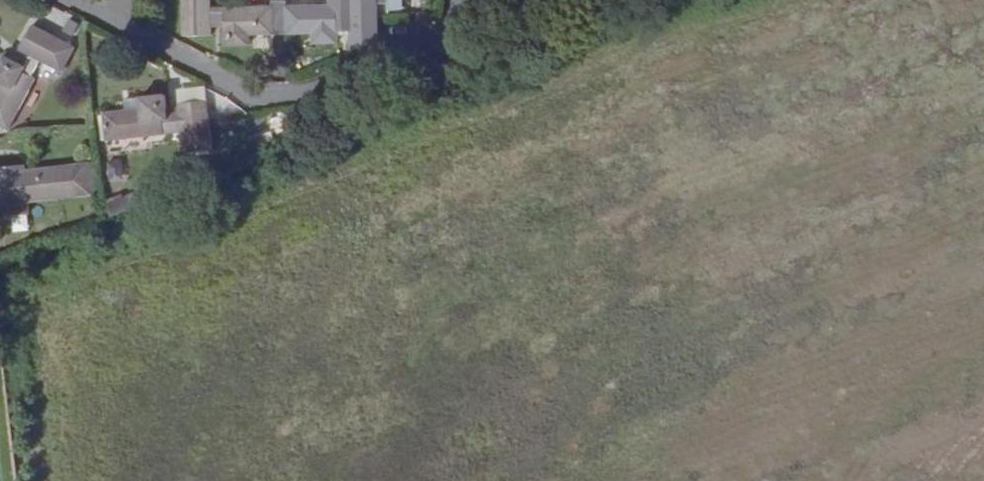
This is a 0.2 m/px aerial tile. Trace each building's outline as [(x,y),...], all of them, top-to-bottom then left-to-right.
[(192,46),(220,45),(220,30),(233,31),(233,55),(258,54),(257,43),(321,42),(321,52),(345,51),(345,27),(359,27),(360,40),(388,39),(386,0),(357,0),(359,15),(345,15),(344,12),(233,15),(232,20),(220,20),(219,0),(191,0),(192,46)] [(73,79),(86,56),(43,33),(26,65),(18,61),(4,86),(13,90),(0,117),(0,124),(22,135),(56,70),(73,79)] [(193,155),(221,152),(216,105),(188,108),(190,123),(177,125),(175,97),(147,102),(149,113),(113,118),(116,145),(174,140),(172,134),(191,132),(193,155)] [(35,206),(101,198),(99,168),(32,175),(31,169),(1,172),(6,223),(36,220),(35,206)] [(115,213),(135,204),(130,192),(109,201),(115,213)] [(10,264),(3,246),(0,248),(0,268),(10,264)]
